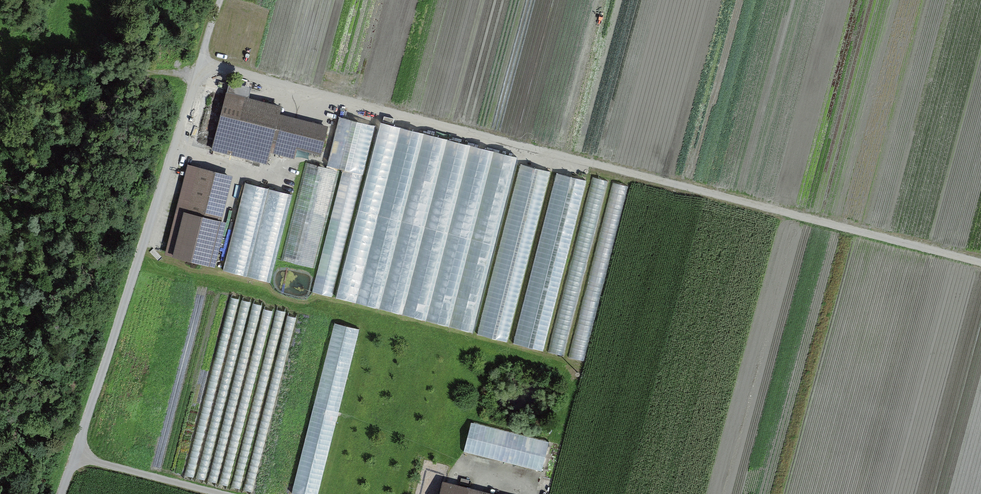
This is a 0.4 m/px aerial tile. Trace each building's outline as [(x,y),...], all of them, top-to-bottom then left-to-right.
[(284,107),(229,92),(214,151),(268,166),(274,144),(321,156),(329,126),(282,113),(284,107)] [(341,168),(316,292),(335,296),(369,122),(339,116),(330,166),(341,168)] [(377,123),(340,300),(478,329),(477,333),(512,341),(548,169),(517,162),(519,153),(377,123)] [(283,259),(317,267),(339,169),(305,161),(283,259)] [(233,179),(189,167),(166,254),(209,266),(233,179)] [(548,349),(584,178),(553,172),(517,343),(548,349)] [(592,175),(552,351),(567,354),(606,179),(592,175)] [(245,182),(226,271),(272,281),(291,191),(245,182)] [(586,290),(571,359),(587,363),(626,184),(618,182),(614,182),(609,205),(609,217),(609,221),(608,218),(594,284),(593,267),(587,296),(586,290)] [(287,322),(295,324),(297,316),(289,314),(287,322)] [(337,323),(295,491),(307,493),(322,493),(363,329),(337,323)] [(544,471),(551,443),(474,424),(467,452),(544,471)] [(444,481),(440,493),(492,493),(444,481)]
